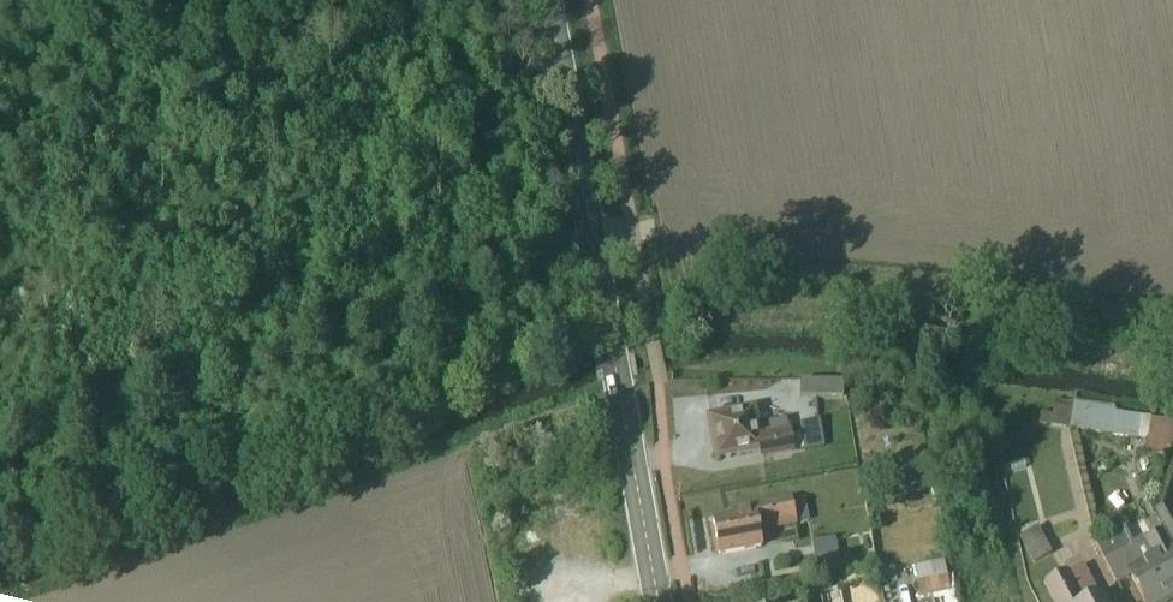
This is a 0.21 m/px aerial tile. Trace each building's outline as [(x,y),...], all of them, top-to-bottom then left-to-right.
[(798,385),(798,400),(841,400),(841,398),(841,385),(798,385)] [(1069,431),(1073,403),(1053,400),(1051,417),(1040,415),(1038,427),(1069,431)] [(1069,431),(1071,431),(1148,443),(1148,445),(1144,445),(1147,452),(1153,456),(1160,457),(1166,454),(1168,449),(1169,447),(1172,448),(1172,424),(1148,422),(1148,419),(1113,414),(1114,410),(1073,403),(1069,431)] [(754,408),(709,416),(717,458),(760,449),(762,458),(791,452),(785,418),(757,423),(754,408)] [(742,509),(743,515),(712,521),(718,552),(763,544),(761,531),(794,525),(809,522),(804,497),(790,500),(742,509)] [(1143,540),(1130,546),(1123,531),(1096,544),(1116,585),(1132,577),(1145,601),(1164,601),(1172,598),(1172,597),(1172,527),(1163,507),(1154,511),(1165,531),(1144,542),(1143,540)] [(1037,529),(1018,539),(1032,565),(1051,555),(1037,529)] [(835,539),(813,544),(818,576),(841,572),(835,539)] [(946,562),(915,567),(920,596),(951,591),(946,562)] [(1101,598),(1084,565),(1045,585),(1053,601),(1110,601),(1107,595),(1101,598)] [(818,593),(820,601),(842,601),(840,589),(818,593)]
